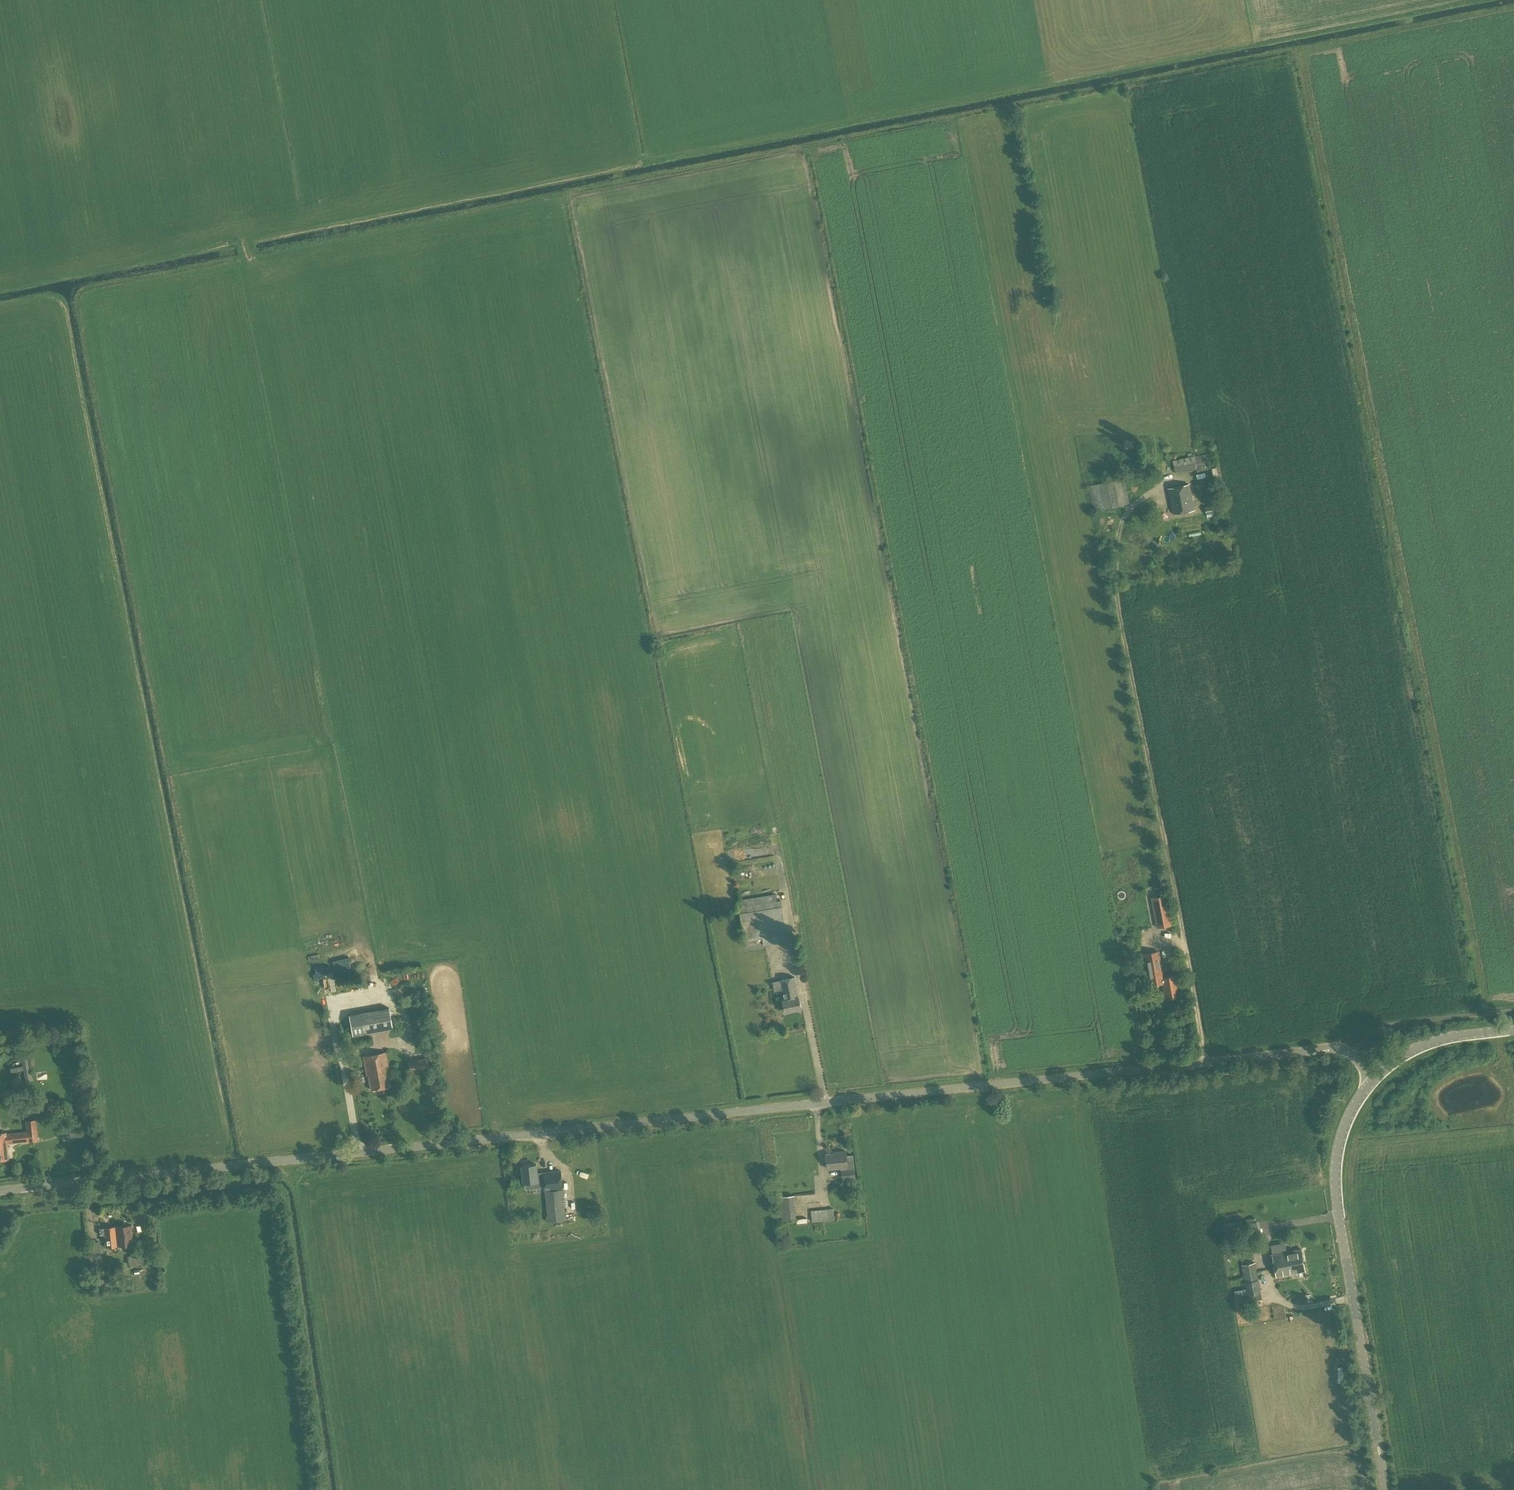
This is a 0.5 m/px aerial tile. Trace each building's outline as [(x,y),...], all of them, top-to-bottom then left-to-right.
[(1205,481),(1200,482),(1203,499),(1218,496),(1214,479),(1222,477),(1219,461),(1210,463),(1208,453),(1173,460),(1175,474),(1196,469),(1197,472),(1203,470),(1205,481)] [(1093,511),(1129,504),(1124,478),(1088,486),(1093,511)] [(1194,510),(1192,496),(1189,484),(1169,488),(1174,513),(1194,510)] [(1206,515),(1218,512),(1216,505),(1204,507),(1206,515)] [(777,901),(776,894),(738,900),(745,942),(763,939),(764,946),(788,942),(781,900),(777,901)] [(1151,897),(1157,928),(1173,925),(1167,894),(1151,897)] [(1163,978),(1161,967),(1160,960),(1147,962),(1151,984),(1164,982),(1167,999),(1179,997),(1176,976),(1171,977),(1163,978)] [(325,977),(340,976),(340,962),(324,963),(325,977)] [(802,1008),(795,978),(773,982),(775,992),(783,990),(785,1001),(784,1001),(786,1012),(802,1008)] [(352,1035),(393,1028),(390,1006),(349,1013),(352,1035)] [(424,1035),(423,1028),(419,1029),(422,1053),(426,1052),(425,1046),(428,1046),(426,1034),(424,1035)] [(390,1087),(387,1073),(388,1073),(385,1053),(364,1057),(367,1076),(369,1076),(371,1090),(390,1087)] [(410,1072),(429,1068),(427,1057),(408,1061),(410,1072)] [(26,1084),(31,1083),(27,1059),(21,1060),(26,1084)] [(0,1134),(0,1160),(8,1159),(7,1144),(37,1141),(35,1121),(26,1122),(27,1132),(7,1134),(6,1133),(0,1134)] [(61,1128),(62,1135),(76,1133),(76,1126),(61,1128)] [(846,1155),(846,1152),(834,1153),(834,1154),(827,1155),(828,1168),(841,1167),(843,1180),(849,1179),(856,1178),(853,1155),(846,1155)] [(537,1174),(536,1165),(523,1166),(524,1182),(537,1181),(538,1184),(544,1183),(548,1222),(565,1220),(560,1172),(544,1174),(544,1173),(537,1174)] [(812,1221),(834,1219),(833,1208),(811,1211),(812,1221)] [(115,1235),(116,1246),(133,1244),(131,1225),(115,1227),(115,1235)] [(106,1247),(116,1246),(115,1235),(115,1227),(99,1228),(100,1235),(104,1235),(106,1247)] [(95,1254),(94,1242),(88,1242),(91,1267),(102,1266),(100,1253),(95,1254)] [(1295,1265),(1304,1263),(1301,1250),(1282,1253),(1281,1244),(1272,1246),(1275,1265),(1288,1263),(1288,1264),(1294,1263),(1295,1265)] [(128,1265),(147,1263),(146,1254),(127,1256),(128,1265)] [(1247,1294),(1261,1292),(1255,1262),(1252,1263),(1251,1263),(1242,1265),(1247,1294)] [(1305,1270),(1304,1263),(1295,1265),(1294,1263),(1288,1264),(1288,1263),(1275,1265),(1277,1275),(1305,1270)]
